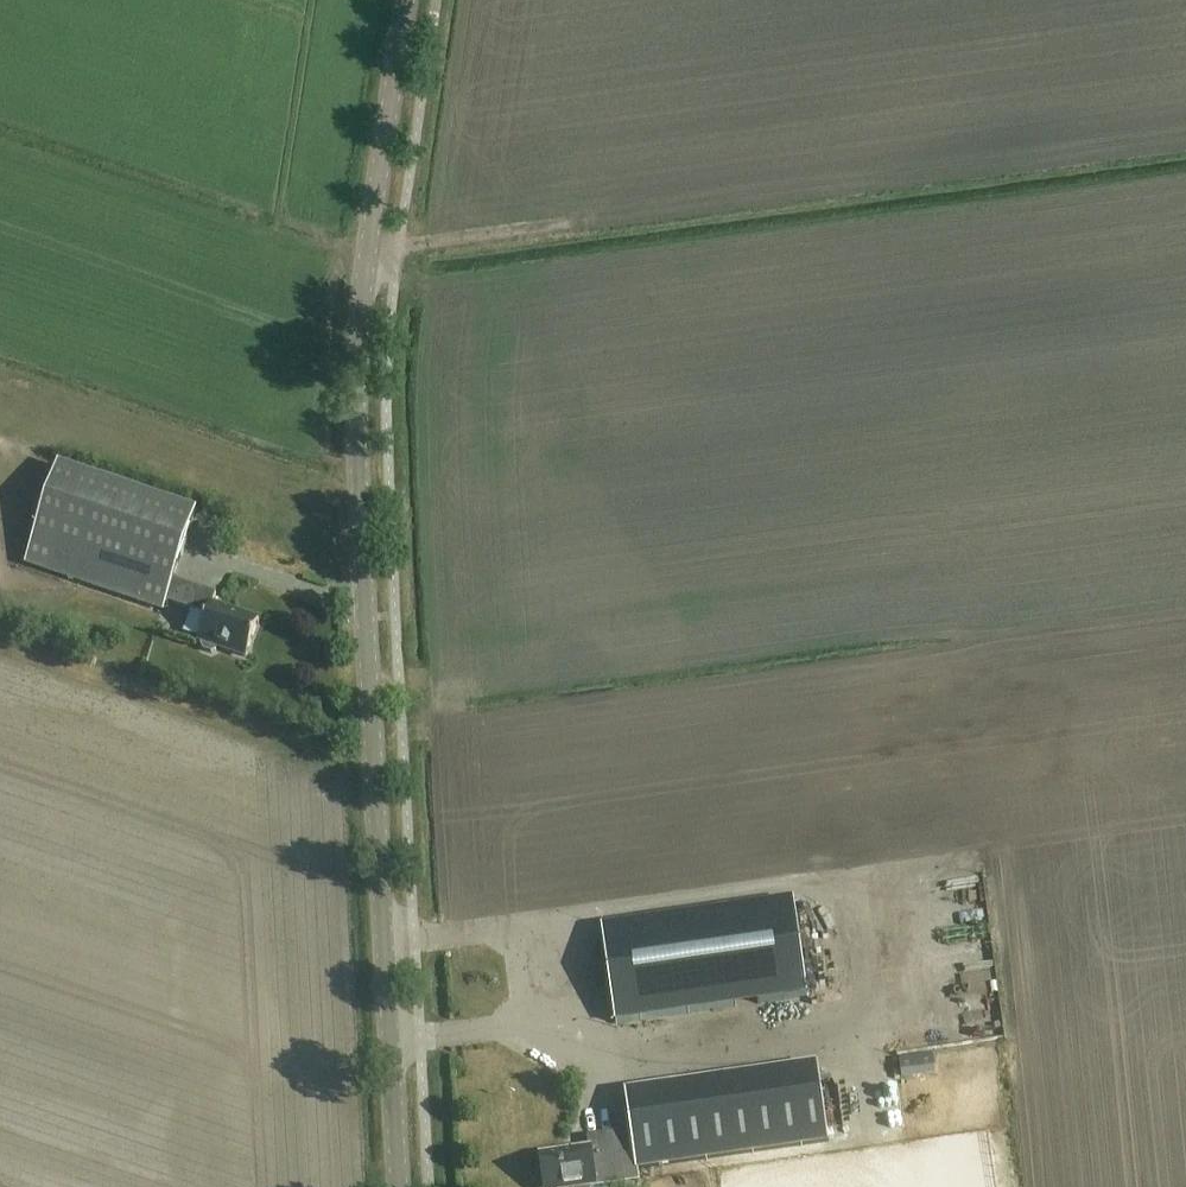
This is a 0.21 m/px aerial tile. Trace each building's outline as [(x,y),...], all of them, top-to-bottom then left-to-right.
[(195,514),(58,467),(26,563),(162,610),(165,602),(206,616),(198,640),(202,642),(201,646),(203,650),(211,653),(215,651),(217,647),(246,657),(258,621),(212,605),(216,594),(173,579),(195,514)] [(805,994),(791,899),(601,927),(615,1022),(805,994)] [(734,1025),(768,1023),(768,1015),(733,1017),(734,1025)] [(661,1090),(627,1095),(632,1132),(635,1155),(637,1169),(672,1164),(661,1090)] [(540,1156),(545,1186),(596,1186),(592,1161),(607,1159),(603,1136),(587,1138),(589,1150),(540,1156)]
